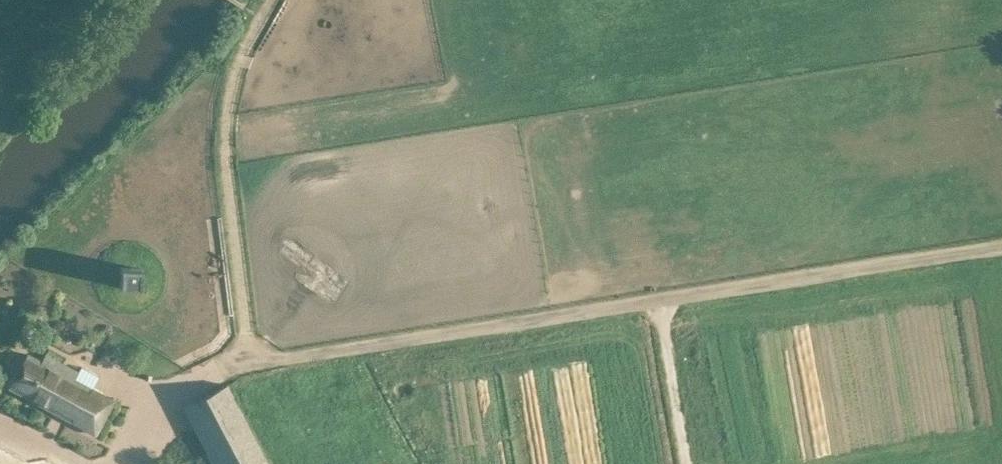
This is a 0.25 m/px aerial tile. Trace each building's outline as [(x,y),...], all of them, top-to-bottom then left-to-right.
[(140,288),(140,269),(118,268),(118,288),(140,288)] [(27,354),(9,387),(57,413),(75,379),(79,371),(46,353),(42,362),(27,354)] [(75,379),(57,413),(95,434),(114,400),(92,389),(99,376),(82,367),(79,371),(75,379)] [(226,384),(183,406),(213,463),(268,463),(226,384)]
